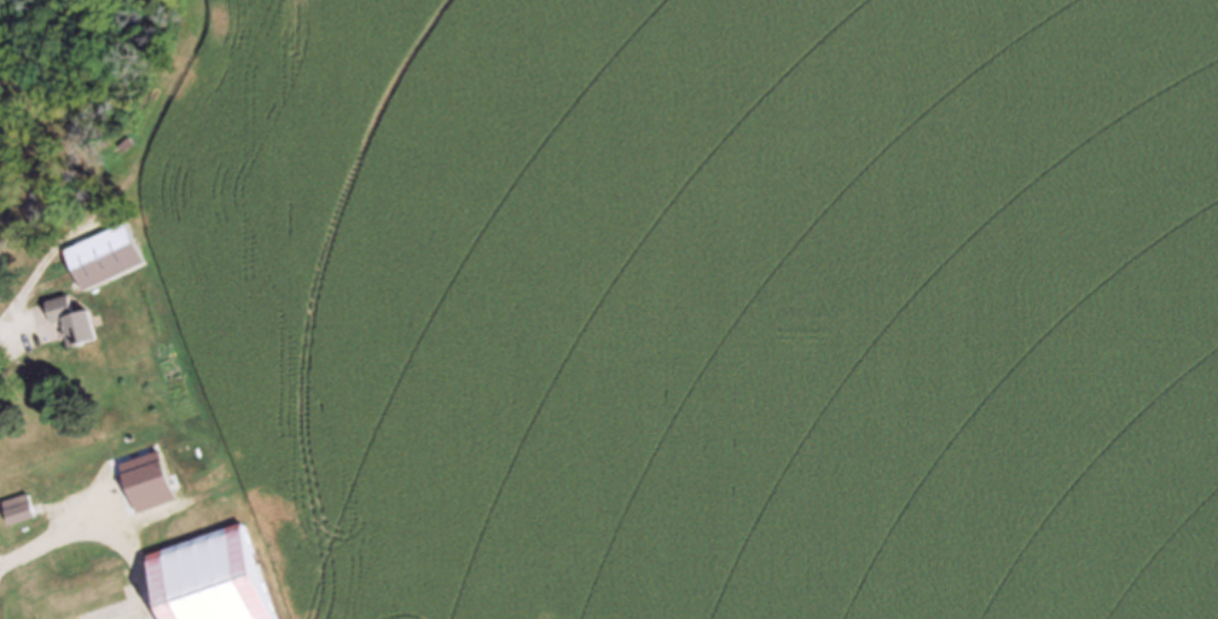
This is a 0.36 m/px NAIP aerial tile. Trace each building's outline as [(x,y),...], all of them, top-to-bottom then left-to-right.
[(147,264),(130,223),(69,248),(86,289),(147,264)] [(94,310),(76,314),(72,296),(49,301),(54,323),(65,321),(70,347),(101,340),(94,310)] [(175,457),(93,474),(100,503),(181,486),(175,457)] [(38,517),(29,492),(3,501),(12,525),(38,517)] [(277,618),(274,618),(263,580),(264,579),(248,524),(153,550),(173,618),(278,618),(277,618)]
